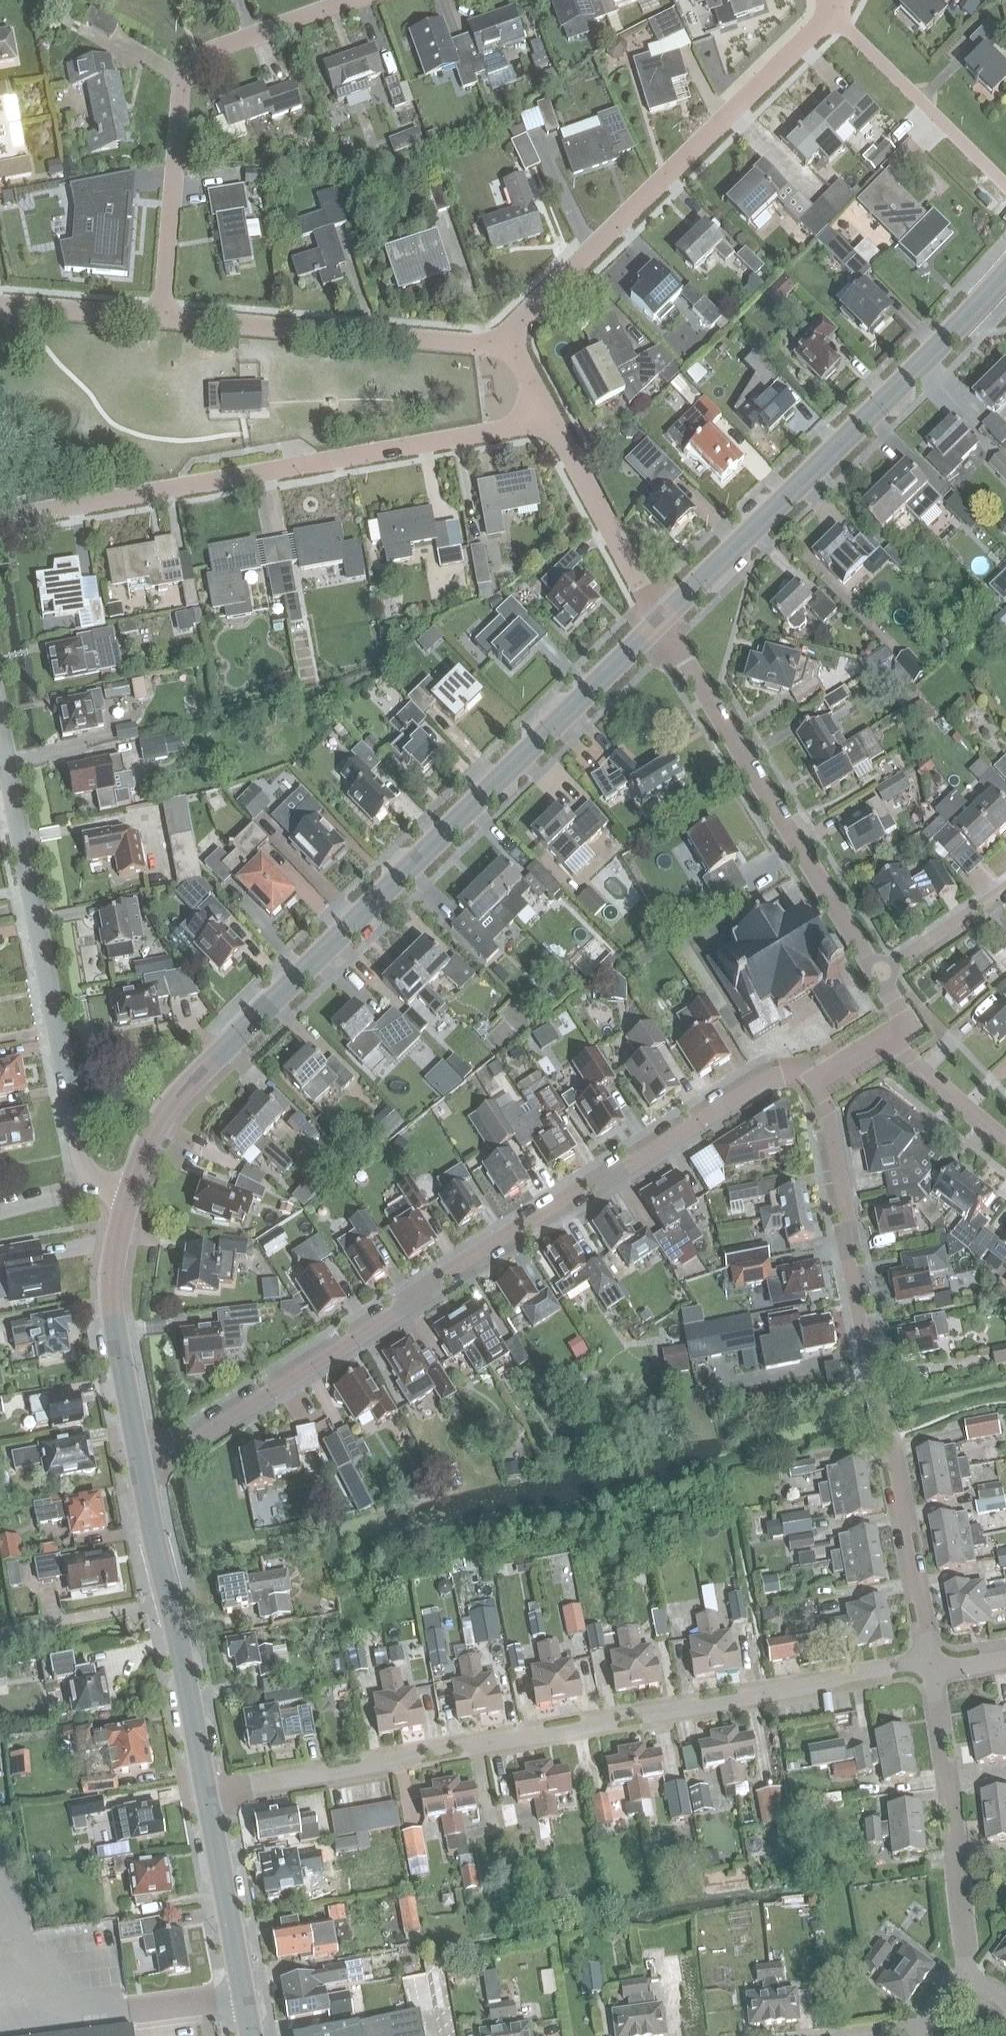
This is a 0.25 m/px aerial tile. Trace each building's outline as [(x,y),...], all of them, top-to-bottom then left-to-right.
[(605,16),(599,0),(551,0),(560,28),(592,17),(593,21),(605,16)] [(605,16),(617,12),(615,7),(637,0),(599,0),(605,16)] [(759,0),(718,0),(721,9),(714,12),(719,28),(736,23),(734,19),(762,9),(759,0)] [(947,0),(907,0),(899,8),(926,33),(944,14),(939,10),(948,1),(947,0)] [(118,24),(90,8),(82,22),(110,38),(118,24)] [(472,34),(461,38),(474,76),(486,72),(488,77),(508,70),(500,49),(523,41),(512,10),(469,25),(472,34)] [(683,32),(672,10),(647,22),(658,44),(683,32)] [(477,84),(474,76),(461,38),(450,42),(443,22),(410,33),(425,76),(454,66),(463,90),(477,84)] [(987,22),(967,43),(979,54),(963,70),(990,96),(1005,80),(1005,71),(983,50),(999,34),(987,22)] [(608,43),(612,32),(602,29),(599,40),(608,43)] [(15,61),(9,30),(0,31),(0,64),(15,61)] [(627,45),(622,40),(615,41),(608,47),(607,54),(612,59),(619,59),(626,52),(627,45)] [(382,74),(373,47),(323,63),(336,101),(369,90),(365,80),(382,74)] [(682,77),(674,54),(651,61),(649,55),(632,60),(649,112),(674,104),(667,82),(682,77)] [(110,57),(67,66),(71,87),(87,83),(96,132),(85,134),(89,153),(123,146),(120,128),(127,126),(117,74),(113,75),(110,57)] [(406,107),(396,79),(385,83),(395,111),(406,107)] [(302,107),(293,82),(264,92),(261,84),(218,100),(224,115),(212,119),(221,143),(246,134),(241,122),(270,112),(272,118),(302,107)] [(832,139),(846,125),(856,134),(879,112),(853,86),(841,98),(837,95),(812,120),(832,139)] [(558,130),(548,101),(536,105),(546,134),(558,130)] [(619,155),(633,150),(615,111),(598,117),(603,132),(563,145),(574,174),(616,159),(615,156),(619,155)] [(832,139),(812,120),(805,127),(799,121),(780,140),(800,161),(812,150),(827,166),(843,150),(832,139)] [(7,125),(0,127),(0,181),(30,175),(25,148),(11,150),(7,125)] [(418,130),(408,134),(413,148),(423,144),(418,130)] [(429,144),(440,140),(437,130),(425,134),(429,144)] [(539,165),(526,135),(510,142),(524,172),(539,165)] [(894,151),(884,141),(864,161),(875,171),(894,151)] [(50,177),(63,174),(60,161),(47,163),(50,177)] [(786,185),(762,161),(750,173),(753,176),(726,203),(747,224),(751,221),(759,229),(771,217),(763,209),(768,204),(775,197),(786,185)] [(262,184),(262,170),(245,170),(245,183),(262,184)] [(897,181),(885,170),(855,200),(897,242),(894,244),(910,260),(945,225),(929,209),(922,216),(897,191),(896,193),(890,188),(897,181)] [(71,246),(63,247),(68,269),(64,269),(64,271),(126,276),(128,251),(124,250),(127,219),(129,219),(131,206),(130,206),(131,194),(123,196),(110,198),(106,178),(69,186),(69,187),(74,187),(78,206),(78,207),(77,220),(76,220),(76,225),(77,225),(75,245),(71,245),(71,246)] [(530,206),(521,179),(504,184),(513,212),(481,222),(491,251),(540,235),(530,206)] [(839,180),(821,198),(837,215),(855,196),(839,180)] [(449,210),(440,185),(428,189),(429,191),(417,195),(424,216),(436,212),(437,214),(449,210)] [(311,234),(312,234),(319,254),(292,263),(298,279),(317,273),(322,287),(341,281),(337,268),(344,266),(331,227),(334,227),(344,224),(336,197),(333,187),(315,192),(318,201),(318,202),(320,208),(294,216),(301,237),(311,234)] [(248,214),(243,188),(208,194),(212,220),(216,220),(223,265),(251,260),(244,215),(248,214)] [(13,201),(11,191),(1,193),(3,203),(13,201)] [(837,215),(821,198),(812,207),(797,193),(784,208),(816,238),(837,215)] [(715,237),(703,225),(675,252),(693,271),(714,251),(725,262),(733,254),(716,236),(715,237)] [(850,252),(826,228),(814,240),(841,267),(848,275),(843,280),(854,291),(839,306),(841,308),(839,309),(850,320),(852,318),(865,331),(866,330),(870,334),(881,322),(877,318),(885,310),(856,282),(868,270),(850,252)] [(448,273),(434,231),(383,248),(397,290),(448,273)] [(763,267),(744,248),(735,258),(754,276),(763,267)] [(658,270),(653,265),(636,281),(641,286),(629,297),(652,320),(681,293),(658,270)] [(795,290),(782,276),(763,294),(776,308),(795,290)] [(722,318),(703,298),(692,310),(711,329),(722,318)] [(610,313),(608,313),(605,313),(602,315),(599,317),(595,319),(592,322),(590,326),(589,328),(588,332),(587,337),(587,341),(588,346),(593,355),(573,365),(593,404),(620,390),(628,406),(641,391),(658,375),(667,384),(680,372),(657,346),(646,352),(635,357),(612,315),(610,313)] [(833,331),(819,317),(796,342),(802,347),(795,355),(798,357),(796,359),(806,369),(808,367),(820,380),(821,378),(824,380),(832,371),(830,369),(835,364),(834,363),(837,359),(824,346),(827,343),(824,340),(833,331)] [(993,415),(995,414),(1005,403),(1005,366),(1003,368),(1001,366),(992,375),(994,377),(975,396),(993,415)] [(261,411),(260,384),(260,383),(219,385),(220,413),(261,412),(261,411)] [(771,393),(762,384),(744,402),(753,412),(749,415),(767,434),(783,419),(785,422),(792,414),(790,412),(793,408),(775,390),(771,393)] [(720,417),(702,399),(692,408),(693,408),(692,409),(666,434),(683,452),(682,453),(686,457),(687,456),(694,463),(696,463),(697,463),(698,463),(700,462),(720,483),(744,461),(710,427),(720,417)] [(995,414),(993,415),(982,426),(1002,445),(1005,441),(1005,425),(995,414)] [(978,445),(952,419),(926,444),(936,453),(929,460),(946,478),(960,464),(960,463),(978,445)] [(677,477),(648,448),(630,466),(658,494),(644,507),(669,533),(692,511),(668,486),(677,477)] [(1001,453),(988,465),(1005,484),(1005,458),(1001,453)] [(942,500),(906,464),(883,486),(905,508),(919,523),(942,500)] [(536,506),(531,475),(495,481),(478,485),(488,536),(501,534),(498,513),(536,506)] [(905,508),(883,486),(860,509),(882,531),(905,508)] [(378,521),(368,523),(372,543),(382,542),(386,564),(411,560),(408,544),(434,540),(436,551),(437,551),(439,561),(440,567),(463,563),(462,557),(460,547),(448,549),(444,524),(432,526),(429,514),(411,517),(401,519),(401,515),(378,519),(378,521)] [(343,554),(338,526),(293,534),(300,571),(323,567),(322,558),(343,554)] [(862,566),(862,567),(877,552),(860,534),(852,542),(840,529),(813,555),(830,572),(831,571),(844,584),(862,566)] [(176,555),(173,539),(156,541),(156,544),(107,552),(113,586),(126,583),(128,592),(150,588),(159,586),(159,590),(166,589),(165,585),(181,582),(180,577),(177,562),(176,555)] [(240,586),(238,572),(258,569),(253,541),(208,549),(213,576),(207,577),(213,610),(224,608),(226,619),(252,615),(247,584),(240,586)] [(910,562),(893,544),(884,552),(902,570),(910,562)] [(492,598),(483,545),(471,547),(479,600),(492,598)] [(83,612),(76,559),(54,562),(54,572),(37,574),(38,582),(37,582),(40,603),(52,602),(54,616),(83,612)] [(296,595),(290,563),(267,567),(272,599),(296,595)] [(568,581),(556,569),(541,584),(553,595),(548,600),(562,615),(554,622),(563,632),(571,624),(573,626),(596,604),(585,592),(592,585),(584,577),(579,582),(573,576),(568,581)] [(989,588),(1002,602),(1005,598),(1005,572),(989,588)] [(193,581),(181,583),(185,609),(198,606),(193,581)] [(787,623),(794,630),(800,630),(804,626),(805,623),(806,620),(803,617),(799,612),(805,606),(823,624),(837,610),(819,592),(810,600),(796,585),(772,609),(786,624),(787,623)] [(492,609),(503,602),(499,595),(488,602),(492,609)] [(534,643),(520,628),(529,618),(510,598),(495,613),(498,618),(499,619),(475,643),(474,642),(472,643),(486,657),(492,652),(498,658),(497,659),(500,662),(500,661),(510,671),(529,653),(527,649),(533,643),(533,644),(534,643)] [(103,624),(98,599),(86,601),(90,626),(103,624)] [(124,616),(121,603),(108,606),(110,619),(124,616)] [(186,612),(189,626),(202,623),(199,609),(186,612)] [(300,611),(288,613),(290,624),(302,622),(300,611)] [(120,635),(136,633),(134,621),(118,624),(120,635)] [(114,644),(111,629),(75,636),(76,642),(44,649),(47,664),(50,663),(53,680),(96,672),(96,674),(121,669),(116,644),(114,644)] [(915,683),(928,671),(909,650),(896,662),(915,683)] [(783,658),(760,652),(757,662),(754,662),(749,681),(766,685),(765,689),(778,692),(779,689),(789,691),(796,702),(822,686),(818,680),(822,665),(784,655),(783,658)] [(841,661),(841,665),(843,667),(847,668),(849,666),(850,662),(848,659),(844,659),(841,661)] [(406,699),(410,704),(422,716),(436,702),(454,721),(480,696),(457,673),(439,690),(428,678),(406,699)] [(146,701),(143,680),(131,682),(134,703),(146,701)] [(129,696),(126,683),(103,687),(106,700),(129,696)] [(852,698),(845,687),(823,700),(830,711),(852,698)] [(104,712),(100,691),(86,693),(87,696),(87,699),(57,704),(61,724),(59,724),(61,736),(74,734),(74,731),(93,728),(105,725),(102,712),(104,712)] [(422,716),(410,704),(388,725),(401,737),(388,749),(400,761),(404,757),(420,773),(422,772),(424,774),(437,761),(434,759),(438,755),(431,748),(432,747),(420,735),(422,733),(417,728),(426,720),(422,716)] [(797,735),(814,764),(839,749),(833,739),(839,736),(828,717),(797,735)] [(138,738),(135,724),(114,728),(117,742),(138,738)] [(839,749),(814,764),(808,768),(822,792),(854,772),(853,770),(868,761),(870,763),(883,755),(869,731),(839,749)] [(171,751),(183,751),(182,735),(170,736),(171,751)] [(384,749),(372,735),(362,744),(375,758),(384,749)] [(167,758),(163,737),(139,742),(143,763),(167,758)] [(380,764),(361,744),(350,754),(356,760),(339,775),(353,790),(346,797),(371,824),(394,803),(368,776),(370,775),(380,764)] [(623,755),(619,750),(608,761),(618,772),(607,779),(601,770),(592,776),(605,798),(617,791),(616,789),(629,782),(641,804),(671,787),(674,791),(684,786),(682,782),(683,781),(670,757),(642,773),(623,755)] [(124,775),(120,756),(87,762),(88,763),(67,767),(72,795),(95,791),(99,812),(116,809),(116,807),(130,805),(127,792),(133,791),(130,774),(124,775)] [(995,769),(1005,781),(1005,758),(995,769)] [(996,836),(1005,827),(1005,806),(1003,802),(1005,799),(1005,787),(992,772),(980,783),(990,794),(973,811),(996,836)] [(911,789),(902,774),(875,789),(884,805),(911,789)] [(270,804),(252,786),(235,802),(253,821),(270,804)] [(996,836),(973,811),(955,791),(936,808),(954,828),(953,829),(950,832),(946,829),(934,840),(947,855),(951,859),(964,848),(966,845),(975,856),(996,836)] [(200,879),(185,798),(161,802),(177,883),(200,879)] [(320,812),(308,799),(288,819),(300,831),(290,841),(318,870),(331,857),(334,860),(344,851),(341,847),(343,845),(314,817),(320,812)] [(896,828),(877,799),(866,806),(869,811),(839,830),(854,854),(871,844),(876,845),(881,841),(881,838),(896,828)] [(608,823),(588,803),(570,820),(556,806),(530,832),(565,866),(608,823)] [(736,860),(714,823),(688,839),(709,875),(704,882),(718,905),(746,889),(731,863),(736,860)] [(126,836),(125,828),(121,829),(110,831),(110,829),(81,835),(87,862),(114,856),(118,876),(144,871),(137,834),(126,836)] [(231,847),(235,851),(240,856),(237,858),(240,861),(237,864),(240,866),(242,864),(282,905),(281,906),(284,909),(296,897),(280,880),(282,878),(272,869),(270,871),(253,854),(264,844),(249,828),(233,844),(228,844),(228,848),(231,847)] [(240,856),(235,851),(227,859),(218,850),(204,864),(222,883),(230,875),(270,917),(281,906),(282,905),(242,864),(240,866),(237,864),(240,861),(237,858),(240,856)] [(499,863),(478,884),(514,921),(528,908),(520,900),(529,891),(538,900),(546,892),(552,898),(561,888),(534,862),(525,871),(529,875),(522,882),(519,884),(499,863)] [(951,889),(938,866),(924,874),(910,883),(902,869),(875,886),(878,892),(877,893),(885,906),(886,905),(897,923),(923,906),(921,903),(936,894),(938,897),(951,889)] [(503,929),(514,921),(478,884),(457,904),(463,911),(449,925),(455,932),(463,940),(484,961),(497,949),(484,935),(494,926),(503,929)] [(576,899),(593,916),(605,904),(588,887),(576,899)] [(229,919),(211,899),(199,909),(204,914),(187,929),(199,942),(196,945),(219,971),(243,950),(221,926),(229,919)] [(142,938),(134,901),(111,906),(112,912),(98,915),(101,932),(98,933),(100,945),(104,945),(107,961),(133,956),(130,940),(142,938)] [(782,923),(769,909),(760,914),(764,920),(740,935),(737,929),(727,935),(734,953),(719,962),(727,974),(718,980),(736,1008),(743,1004),(750,1015),(739,1022),(751,1041),(778,1025),(780,1027),(792,1020),(786,1010),(810,995),(832,1030),(835,1028),(837,1031),(858,1017),(857,1015),(860,1013),(830,966),(833,965),(800,912),(782,923)] [(401,962),(425,987),(441,972),(459,991),(473,977),(454,957),(447,965),(423,941),(401,962)] [(996,967),(983,952),(969,965),(967,963),(956,972),(955,971),(938,986),(957,1007),(985,983),(982,980),(996,967)] [(425,987),(401,962),(382,981),(406,1006),(415,997),(427,1009),(430,1006),(437,1013),(444,1006),(425,987)] [(180,971),(163,974),(168,997),(168,1000),(196,995),(180,971)] [(168,997),(163,974),(163,973),(144,977),(146,989),(138,990),(111,996),(117,1025),(157,1017),(155,1005),(154,1000),(168,997)] [(600,1001),(626,1002),(627,982),(621,977),(601,977),(600,1001)] [(977,1025),(995,1044),(998,1041),(999,1043),(1005,1037),(1005,981),(995,991),(1004,1000),(977,1025)] [(550,1001),(538,989),(526,1001),(538,1012),(550,1001)] [(691,997),(696,1006),(706,1000),(700,991),(691,997)] [(720,1021),(706,1000),(696,1006),(676,1019),(688,1038),(677,1045),(698,1077),(728,1058),(709,1028),(720,1021)] [(393,1026),(384,1017),(375,1027),(372,1025),(353,1004),(331,1026),(350,1046),(348,1048),(346,1049),(358,1061),(378,1041),(380,1044),(394,1059),(419,1036),(416,1033),(401,1017),(393,1026)] [(500,1005),(500,1022),(527,1021),(527,1005),(500,1005)] [(410,1008),(401,1017),(416,1033),(426,1024),(410,1008)] [(547,1048),(563,1037),(553,1022),(537,1033),(547,1048)] [(664,1043),(651,1022),(626,1038),(639,1059),(624,1068),(649,1107),(679,1089),(654,1050),(664,1043)] [(322,1065),(307,1049),(282,1073),(300,1092),(312,1105),(329,1089),(318,1077),(326,1070),(333,1077),(329,1080),(340,1092),(353,1079),(331,1057),(322,1065)] [(614,1081),(595,1051),(572,1066),(586,1087),(574,1095),(572,1092),(561,1099),(568,1111),(576,1106),(598,1139),(622,1124),(600,1090),(614,1081)] [(464,1062),(463,1064),(454,1055),(446,1063),(464,1080),(473,1071),(464,1062)] [(25,1090),(19,1059),(0,1063),(0,1095),(25,1090)] [(495,1079),(504,1073),(497,1062),(488,1068),(495,1079)] [(531,1114),(562,1161),(572,1155),(570,1152),(574,1150),(552,1116),(563,1110),(544,1079),(519,1095),(532,1114),(531,1114)] [(240,1118),(262,1137),(289,1106),(274,1093),(266,1102),(260,1096),(258,1098),(255,1096),(247,1105),(250,1107),(240,1118)] [(886,1173),(890,1194),(921,1187),(928,1177),(927,1176),(943,1157),(931,1147),(933,1145),(920,1135),(926,1126),(894,1102),(887,1098),(879,1096),(871,1097),(863,1108),(862,1108),(858,1105),(853,1112),(851,1120),(851,1128),(856,1152),(867,1150),(871,1176),(886,1173)] [(513,1137),(499,1115),(492,1104),(475,1114),(497,1148),(491,1152),(495,1159),(483,1167),(488,1175),(486,1177),(493,1188),(495,1187),(503,1199),(527,1184),(516,1166),(517,1165),(504,1143),(513,1137)] [(551,1168),(562,1161),(531,1114),(523,1119),(514,1106),(499,1115),(513,1137),(521,1149),(530,1143),(546,1168),(549,1165),(551,1168)] [(780,1108),(779,1106),(768,1113),(770,1116),(754,1125),(753,1123),(712,1149),(724,1168),(760,1161),(759,1157),(778,1153),(777,1149),(793,1146),(788,1123),(791,1123),(788,1111),(787,1110),(785,1110),(783,1109),(781,1108),(780,1108)] [(381,1147),(404,1124),(388,1107),(365,1129),(381,1147)] [(26,1110),(0,1115),(0,1151),(32,1145),(32,1142),(35,1138),(34,1131),(29,1129),(26,1110)] [(311,1141),(318,1134),(297,1113),(290,1121),(311,1141)] [(261,1137),(262,1137),(240,1118),(220,1140),(230,1150),(228,1153),(236,1161),(239,1158),(241,1160),(253,1147),(268,1161),(267,1162),(283,1176),(293,1165),(261,1137)] [(401,1155),(409,1144),(399,1137),(391,1148),(401,1155)] [(928,1177),(921,1187),(930,1200),(935,1193),(953,1207),(975,1180),(968,1174),(969,1173),(957,1163),(939,1185),(928,1177)] [(239,1177),(259,1188),(265,1176),(245,1166),(239,1177)] [(469,1179),(460,1167),(438,1182),(446,1195),(440,1199),(443,1203),(440,1205),(448,1217),(450,1215),(458,1228),(473,1219),(481,1214),(480,1213),(481,1213),(462,1184),(469,1179)] [(664,1182),(655,1187),(678,1225),(685,1235),(691,1246),(702,1239),(695,1228),(688,1217),(685,1212),(696,1205),(676,1174),(674,1176),(673,1174),(663,1180),(664,1182)] [(265,1191),(259,1188),(239,1177),(234,1191),(204,1180),(194,1209),(214,1216),(214,1221),(232,1222),(235,1213),(245,1217),(252,1198),(262,1201),(265,1191)] [(966,1246),(970,1249),(986,1229),(985,1228),(990,1222),(978,1213),(995,1193),(983,1183),(982,1185),(975,1180),(953,1207),(966,1218),(952,1235),(966,1246)] [(425,1208),(408,1181),(397,1188),(405,1200),(384,1214),(393,1228),(389,1230),(407,1260),(435,1243),(417,1214),(425,1208)] [(730,1191),(727,1191),(730,1205),(742,1202),(757,1199),(754,1186),(739,1189),(730,1191)] [(643,1196),(640,1197),(652,1217),(662,1233),(652,1240),(658,1249),(659,1251),(660,1252),(668,1266),(679,1259),(676,1255),(680,1253),(691,1246),(685,1235),(678,1225),(655,1187),(652,1189),(651,1188),(642,1194),(643,1196)] [(943,1217),(930,1200),(921,1187),(890,1194),(892,1205),(877,1208),(883,1236),(916,1229),(913,1213),(921,1211),(933,1225),(943,1217)] [(759,1211),(761,1222),(808,1213),(803,1188),(769,1195),(771,1208),(771,1209),(768,1210),(759,1211)] [(290,1216),(293,1207),(282,1204),(279,1213),(290,1216)] [(608,1215),(594,1224),(604,1240),(602,1242),(609,1254),(617,1250),(628,1268),(658,1249),(652,1240),(645,1230),(635,1237),(623,1218),(621,1219),(615,1209),(607,1214),(608,1215)] [(808,1213),(761,1222),(764,1234),(785,1230),(787,1244),(813,1240),(808,1213)] [(378,1236),(364,1214),(349,1223),(355,1232),(336,1243),(364,1287),(387,1273),(368,1243),(378,1236)] [(937,1238),(946,1236),(944,1226),(935,1228),(937,1238)] [(986,1229),(970,1249),(980,1262),(989,1251),(1005,1264),(1005,1238),(1002,1242),(986,1229)] [(265,1237),(258,1242),(266,1255),(273,1250),(265,1237)] [(330,1255),(317,1237),(307,1244),(291,1254),(306,1277),(304,1278),(296,1283),(317,1317),(343,1301),(332,1284),(334,1282),(323,1265),(321,1267),(318,1262),(330,1255)] [(244,1241),(219,1239),(217,1257),(209,1257),(210,1252),(187,1250),(186,1256),(183,1256),(182,1275),(178,1275),(177,1291),(192,1292),(192,1289),(215,1291),(216,1283),(230,1284),(233,1255),(242,1256),(244,1241)] [(587,1268),(570,1240),(545,1255),(562,1282),(562,1283),(555,1287),(562,1299),(588,1283),(606,1312),(623,1301),(598,1261),(587,1268)] [(5,1279),(9,1302),(59,1293),(53,1261),(40,1263),(37,1246),(0,1253),(0,1280),(5,1279)] [(768,1259),(766,1246),(739,1251),(741,1264),(768,1259)] [(949,1270),(944,1248),(902,1256),(905,1271),(890,1274),(892,1284),(894,1284),(898,1303),(915,1299),(916,1303),(937,1299),(932,1273),(949,1270)] [(823,1290),(818,1262),(776,1270),(770,1272),(768,1261),(731,1268),(733,1280),(744,1278),(746,1286),(770,1281),(776,1299),(777,1306),(806,1301),(804,1294),(823,1290)] [(538,1298),(520,1271),(496,1286),(513,1313),(520,1309),(532,1329),(559,1311),(547,1292),(538,1298)] [(278,1290),(265,1291),(266,1302),(279,1300),(278,1290)] [(940,1293),(941,1308),(959,1307),(957,1292),(940,1293)] [(461,1310),(453,1316),(486,1368),(497,1361),(509,1354),(518,1368),(529,1361),(514,1339),(504,1345),(494,1330),(496,1329),(488,1317),(486,1319),(474,1302),(472,1303),(472,1302),(460,1309),(461,1310)] [(208,1330),(178,1333),(179,1346),(182,1345),(185,1365),(187,1365),(188,1376),(202,1375),(201,1368),(203,1368),(224,1365),(223,1353),(222,1351),(240,1349),(238,1326),(257,1325),(255,1306),(218,1309),(219,1323),(219,1327),(208,1328),(208,1330)] [(799,1322),(798,1313),(767,1319),(771,1339),(761,1341),(767,1370),(800,1363),(798,1354),(834,1347),(829,1319),(817,1321),(817,1319),(799,1322)] [(949,1336),(945,1315),(918,1321),(919,1329),(907,1331),(907,1330),(903,1331),(903,1332),(902,1332),(907,1357),(940,1351),(938,1339),(949,1336)] [(62,1318),(62,1316),(6,1327),(11,1350),(35,1346),(38,1362),(68,1356),(64,1336),(69,1329),(68,1324),(62,1318)] [(477,1374),(486,1368),(453,1316),(446,1320),(445,1319),(433,1326),(434,1328),(432,1329),(443,1346),(440,1348),(448,1360),(462,1351),(477,1374)] [(754,1350),(748,1318),(686,1329),(692,1362),(754,1350)] [(579,1339),(568,1346),(578,1363),(589,1356),(579,1339)] [(428,1371),(408,1340),(384,1355),(404,1386),(399,1389),(409,1405),(433,1390),(441,1402),(454,1394),(437,1365),(428,1371)] [(690,1371),(685,1346),(662,1351),(666,1369),(672,1368),(673,1375),(690,1371)] [(993,1350),(996,1367),(1005,1365),(1005,1348),(993,1350)] [(376,1394),(362,1372),(351,1378),(348,1379),(348,1380),(333,1390),(335,1393),(333,1399),(337,1404),(343,1406),(354,1424),(371,1414),(377,1424),(396,1413),(382,1390),(376,1394)] [(79,1408),(77,1395),(46,1401),(45,1397),(28,1400),(31,1417),(48,1414),(51,1428),(82,1423),(81,1419),(85,1415),(83,1409),(79,1408)] [(1001,1437),(998,1417),(965,1422),(969,1443),(1001,1437)] [(519,1439),(526,1430),(513,1420),(506,1429),(519,1439)] [(319,1451),(314,1426),(296,1430),(298,1441),(263,1448),(264,1452),(239,1456),(243,1474),(239,1474),(242,1491),(246,1490),(246,1493),(270,1489),(268,1478),(299,1472),(296,1456),(319,1451)] [(90,1460),(86,1438),(11,1452),(14,1469),(43,1464),(45,1478),(48,1477),(52,1479),(59,1478),(61,1475),(84,1471),(85,1472),(87,1473),(88,1473),(91,1473),(92,1472),(93,1471),(94,1469),(94,1466),(93,1463),(92,1461),(90,1460)] [(917,1452),(922,1478),(969,1469),(967,1460),(957,1462),(954,1447),(946,1449),(946,1447),(917,1452)] [(816,1473),(813,1460),(787,1466),(790,1479),(816,1473)] [(431,1471),(442,1494),(456,1488),(451,1478),(457,1475),(450,1462),(431,1471)] [(818,1486),(820,1496),(867,1488),(862,1462),(838,1466),(838,1468),(826,1470),(828,1485),(818,1486)] [(351,1463),(336,1471),(358,1513),(373,1506),(351,1463)] [(507,1478),(520,1476),(518,1463),(505,1465),(507,1478)] [(970,1479),(969,1469),(922,1478),(926,1504),(955,1499),(955,1497),(963,1495),(960,1481),(970,1479)] [(1004,1497),(1002,1484),(978,1488),(980,1501),(1004,1497)] [(871,1513),(867,1488),(820,1496),(821,1506),(832,1504),(835,1518),(847,1516),(847,1518),(871,1513)] [(100,1513),(96,1496),(50,1505),(49,1501),(34,1504),(37,1524),(69,1519),(71,1533),(102,1528),(102,1526),(106,1523),(104,1514),(100,1513)] [(1005,1497),(975,1503),(978,1515),(1005,1510),(1005,1504),(1005,1497)] [(811,1532),(808,1512),(780,1517),(781,1521),(765,1524),(768,1540),(811,1532)] [(929,1520),(934,1545),(981,1537),(979,1527),(969,1529),(966,1514),(958,1516),(958,1514),(929,1520)] [(832,1562),(832,1564),(879,1555),(875,1529),(850,1534),(851,1535),(838,1537),(840,1551),(840,1552),(830,1554),(832,1562)] [(19,1535),(0,1538),(0,1557),(1,1563),(23,1559),(19,1535)] [(814,1548),(812,1535),(787,1538),(789,1551),(814,1548)] [(983,1546),(981,1537),(934,1545),(939,1571),(967,1566),(967,1564),(975,1563),(972,1548),(983,1546)] [(998,1552),(1000,1569),(1005,1568),(1005,1550),(998,1552)] [(116,1579),(110,1554),(85,1558),(84,1555),(59,1559),(58,1554),(34,1559),(38,1582),(67,1577),(69,1588),(81,1586),(81,1591),(97,1588),(96,1586),(115,1582),(114,1579),(116,1579)] [(814,1555),(798,1558),(799,1567),(815,1565),(814,1555)] [(879,1555),(832,1564),(834,1573),(844,1571),(847,1586),(860,1584),(860,1585),(884,1581),(879,1555)] [(291,1594),(287,1570),(245,1578),(245,1575),(217,1579),(218,1583),(216,1585),(217,1592),(220,1593),(223,1611),(251,1606),(251,1607),(257,1606),(259,1620),(271,1618),(272,1618),(289,1615),(286,1595),(291,1594)] [(764,1596),(780,1593),(777,1576),(761,1579),(764,1596)] [(452,1587),(449,1583),(443,1582),(438,1585),(437,1590),(441,1595),(446,1596),(451,1593),(452,1587)] [(950,1609),(1005,1600),(1005,1590),(988,1593),(986,1583),(970,1585),(970,1583),(947,1587),(950,1609)] [(746,1622),(741,1594),(727,1596),(732,1624),(746,1622)] [(830,1632),(887,1621),(883,1599),(859,1603),(859,1605),(845,1607),(847,1618),(828,1622),(830,1632)] [(500,1641),(493,1600),(470,1604),(472,1614),(469,1614),(469,1620),(461,1621),(466,1648),(500,1641)] [(950,1609),(954,1631),(978,1627),(977,1625),(993,1622),(991,1612),(1005,1610),(1005,1600),(950,1609)] [(540,1614),(538,1604),(528,1606),(529,1616),(527,1616),(531,1638),(545,1636),(541,1614),(540,1614)] [(585,1633),(580,1606),(562,1609),(567,1636),(585,1633)] [(763,1622),(776,1620),(774,1607),(761,1609),(763,1622)] [(667,1623),(664,1610),(651,1612),(656,1639),(667,1636),(665,1623),(667,1623)] [(438,1615),(422,1617),(424,1634),(441,1631),(438,1615)] [(715,1615),(706,1616),(716,1675),(738,1671),(733,1647),(731,1647),(728,1633),(719,1635),(715,1615)] [(716,1675),(706,1616),(695,1618),(699,1638),(690,1640),(692,1654),(690,1655),(694,1679),(716,1675)] [(887,1621),(830,1632),(831,1641),(851,1637),(853,1647),(867,1644),(867,1647),(891,1643),(887,1621)] [(605,1650),(601,1625),(586,1627),(590,1652),(605,1650)] [(627,1631),(638,1689),(660,1685),(656,1661),(653,1661),(650,1647),(640,1649),(636,1629),(627,1631)] [(448,1666),(442,1631),(441,1631),(424,1634),(430,1669),(448,1666)] [(638,1689),(627,1631),(618,1632),(622,1652),(612,1654),(615,1669),(611,1669),(616,1693),(638,1689)] [(257,1650),(254,1637),(226,1642),(229,1659),(235,1659),(237,1670),(260,1667),(261,1676),(276,1674),(271,1648),(257,1650)] [(798,1659),(794,1638),(766,1642),(770,1664),(798,1659)] [(547,1645),(558,1703),(580,1699),(576,1676),(573,1676),(571,1662),(560,1663),(556,1643),(547,1645)] [(558,1703),(547,1645),(538,1647),(541,1667),(531,1669),(534,1683),(532,1683),(537,1707),(558,1703)] [(367,1671),(363,1646),(346,1648),(350,1674),(367,1671)] [(524,1670),(520,1646),(508,1648),(512,1672),(524,1670)] [(400,1647),(388,1649),(390,1661),(402,1658),(400,1647)] [(386,1666),(384,1650),(373,1651),(375,1667),(386,1666)] [(332,1679),(347,1677),(343,1656),(328,1658),(332,1679)] [(75,1673),(72,1657),(41,1663),(45,1686),(65,1682),(71,1713),(108,1708),(101,1671),(94,1673),(93,1669),(75,1673)] [(469,1659),(480,1718),(502,1714),(497,1690),(495,1690),(492,1676),(482,1678),(479,1657),(469,1659)] [(480,1718),(469,1659),(459,1661),(463,1681),(453,1683),(456,1697),(453,1697),(458,1722),(480,1718)] [(389,1673),(401,1731),(422,1727),(418,1704),(415,1704),(413,1690),(402,1692),(398,1671),(389,1673)] [(401,1731),(389,1673),(379,1675),(383,1695),(373,1697),(376,1711),(374,1712),(379,1736),(401,1731)] [(266,1707),(302,1701),(300,1688),(264,1695),(266,1707)] [(346,1717),(354,1716),(352,1704),(339,1705),(340,1712),(346,1717)] [(308,1708),(295,1710),(296,1717),(296,1720),(299,1738),(300,1740),(313,1737),(308,1708)] [(299,1738),(296,1720),(278,1723),(277,1720),(275,1709),(243,1714),(246,1734),(243,1738),(244,1745),(249,1748),(249,1750),(269,1746),(269,1750),(282,1748),(281,1741),(299,1738)] [(973,1741),(1005,1735),(1005,1727),(1003,1728),(1000,1711),(968,1716),(973,1741)] [(146,1745),(142,1725),(93,1735),(92,1728),(77,1731),(81,1755),(110,1750),(114,1774),(150,1767),(149,1762),(152,1757),(146,1752),(145,1745),(146,1745)] [(855,1762),(911,1752),(906,1728),(874,1734),(878,1751),(867,1753),(866,1749),(853,1751),(855,1762)] [(736,1729),(722,1731),(732,1785),(742,1783),(738,1763),(755,1760),(750,1734),(737,1737),(736,1729)] [(732,1785),(722,1731),(710,1734),(711,1742),(698,1744),(703,1770),(719,1767),(723,1787),(732,1785)] [(1005,1742),(1005,1735),(973,1741),(977,1765),(1005,1760),(1005,1744),(1005,1742)] [(846,1762),(842,1741),(808,1748),(812,1769),(846,1762)] [(630,1748),(640,1803),(650,1801),(646,1781),(663,1778),(658,1752),(644,1754),(642,1746),(630,1748)] [(631,1804),(639,1803),(640,1803),(630,1748),(617,1751),(618,1759),(605,1761),(610,1788),(627,1784),(631,1804)] [(34,1772),(33,1750),(14,1751),(16,1773),(34,1772)] [(916,1776),(911,1752),(855,1762),(858,1774),(871,1772),(870,1767),(881,1765),(884,1782),(916,1776)] [(547,1819),(557,1817),(553,1797),(569,1794),(564,1769),(552,1771),(550,1763),(537,1765),(547,1819)] [(547,1819),(537,1765),(524,1767),(526,1776),(513,1778),(518,1804),(533,1801),(537,1821),(547,1819)] [(850,1765),(840,1767),(842,1778),(852,1776),(850,1765)] [(118,1791),(116,1776),(81,1781),(82,1795),(118,1791)] [(471,1855),(467,1834),(465,1835),(461,1814),(477,1811),(472,1785),(459,1788),(458,1779),(445,1782),(458,1857),(471,1855)] [(457,1852),(445,1782),(433,1784),(434,1792),(421,1795),(425,1820),(441,1818),(448,1854),(457,1852)] [(691,1817),(686,1782),(664,1786),(670,1821),(691,1817)] [(712,1811),(708,1787),(688,1790),(692,1814),(712,1811)] [(785,1821),(779,1789),(756,1793),(762,1826),(785,1821)] [(1005,1815),(1005,1791),(981,1794),(984,1818),(1005,1815)] [(612,1824),(607,1796),(592,1799),(597,1826),(612,1824)] [(102,1797),(69,1803),(72,1820),(104,1814),(102,1797)] [(394,1802),(383,1804),(387,1828),(398,1826),(394,1802)] [(639,1803),(631,1804),(625,1805),(627,1816),(641,1813),(639,1803)] [(377,1830),(387,1828),(383,1804),(373,1806),(377,1830)] [(864,1822),(865,1834),(922,1829),(919,1804),(887,1807),(889,1826),(879,1826),(878,1821),(864,1822)] [(137,1809),(137,1806),(124,1808),(124,1810),(111,1812),(117,1843),(129,1841),(162,1836),(157,1806),(137,1809)] [(366,1832),(367,1832),(377,1830),(373,1806),(362,1807),(366,1832)] [(351,1809),(355,1834),(366,1832),(362,1807),(351,1809)] [(296,1817),(294,1808),(254,1816),(256,1826),(253,1827),(255,1833),(257,1833),(259,1843),(299,1836),(300,1843),(318,1840),(313,1814),(296,1817)] [(333,1837),(354,1834),(355,1834),(351,1809),(329,1813),(333,1837)] [(984,1818),(986,1842),(1005,1840),(1005,1815),(984,1818)] [(426,1859),(421,1829),(402,1832),(407,1862),(426,1859)] [(922,1829),(865,1834),(866,1845),(881,1844),(881,1839),(890,1839),(892,1855),(924,1853),(922,1829)] [(366,1832),(355,1834),(354,1834),(355,1837),(333,1841),(335,1855),(370,1849),(367,1832),(366,1832)] [(322,1871),(319,1853),(297,1856),(296,1853),(260,1859),(266,1896),(302,1889),(300,1875),(322,1871)] [(685,1870),(698,1868),(696,1853),(683,1855),(683,1858),(685,1870)] [(138,1865),(137,1858),(95,1864),(98,1884),(116,1881),(115,1878),(126,1876),(129,1899),(130,1899),(131,1907),(147,1905),(146,1897),(166,1894),(166,1890),(169,1887),(169,1880),(165,1877),(163,1861),(138,1865)] [(678,1872),(685,1870),(683,1858),(672,1860),(673,1867),(678,1872)] [(658,1877),(668,1876),(667,1867),(657,1868),(658,1877)] [(474,1868),(460,1870),(464,1891),(477,1888),(474,1868)] [(420,1933),(414,1901),(392,1904),(394,1915),(398,1914),(400,1925),(396,1926),(398,1936),(420,1933)] [(343,1907),(328,1909),(331,1924),(332,1924),(346,1922),(343,1907)] [(163,1935),(160,1918),(120,1924),(123,1940),(145,1937),(147,1952),(156,1951),(160,1974),(188,1970),(181,1932),(163,1935)] [(297,1930),(295,1919),(279,1921),(281,1933),(272,1934),(277,1961),(299,1957),(300,1961),(326,1957),(337,1954),(332,1924),(331,1924),(320,1926),(297,1930)] [(879,1941),(872,1952),(884,1960),(891,1949),(879,1941)] [(993,1958),(1005,1968),(1005,1941),(993,1958)] [(893,1967),(917,1986),(932,1966),(907,1948),(903,1953),(900,1951),(895,1957),(899,1959),(893,1967)] [(884,1960),(872,1952),(864,1963),(877,1971),(884,1960)] [(682,1983),(678,1956),(662,1958),(665,1985),(682,1983)] [(284,1998),(323,1991),(364,1983),(361,1962),(322,1969),(323,1974),(281,1981),(284,1998)] [(780,1964),(768,1965),(774,2024),(798,2022),(795,1990),(788,1991),(787,1979),(781,1980),(780,1964)] [(602,1993),(599,1965),(577,1968),(581,1996),(602,1993)] [(748,2027),(774,2024),(768,1965),(754,1967),(756,1983),(763,1982),(763,1985),(761,1985),(762,1993),(745,1995),(748,2027)] [(917,1986),(893,1967),(887,1976),(883,1973),(879,1979),(882,1981),(879,1986),(903,2004),(917,1986)] [(495,1971),(483,1973),(485,1985),(496,1983),(495,1971)] [(633,1982),(641,2035),(665,2035),(661,2005),(644,2007),(643,1999),(640,1999),(640,1996),(647,1995),(645,1980),(633,1982)] [(633,1982),(620,1983),(622,1999),(629,1998),(629,2001),(627,2001),(628,2010),(611,2012),(614,2035),(641,2035),(633,1982)] [(325,1998),(323,1991),(284,1998),(288,2021),(327,2013),(328,2019),(353,2015),(349,1993),(325,1998)] [(511,2021),(508,2022),(508,2019),(514,2018),(512,2002),(499,2004),(504,2035),(530,2035),(528,2024),(512,2027),(511,2021)] [(499,2004),(487,2006),(490,2022),(496,2021),(497,2024),(495,2024),(496,2029),(478,2032),(479,2035),(504,2035),(499,2004)] [(397,2017),(419,2012),(419,2011),(356,2025),(356,2026),(306,2035),(303,2035),(400,2035),(397,2017)] [(132,2028),(67,2035),(134,2035),(132,2028)]
